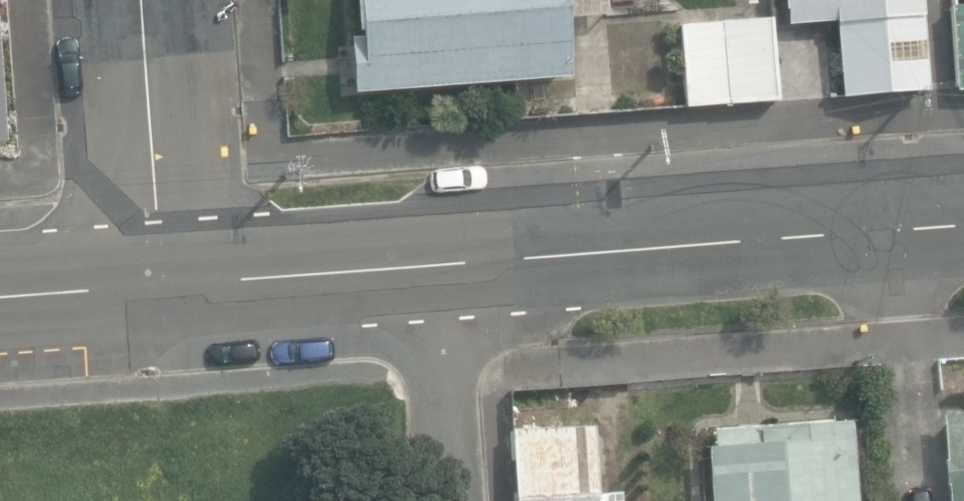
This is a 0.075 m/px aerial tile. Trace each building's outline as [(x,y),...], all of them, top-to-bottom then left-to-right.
[(562,0),(358,0),(361,38),(351,38),(355,92),(568,77),(562,0)] [(786,26),(923,15),(921,0),(784,0),(786,26)] [(955,91),(963,90),(963,3),(948,4),(955,91)] [(679,24),(685,107),(778,100),(771,17),(679,24)] [(517,500),(639,500),(634,387),(594,389),(595,424),(514,427),(517,500)] [(947,414),(953,500),(963,500),(963,413),(947,414)] [(852,419),(712,428),(713,446),(707,447),(711,500),(858,500),(852,419)]
